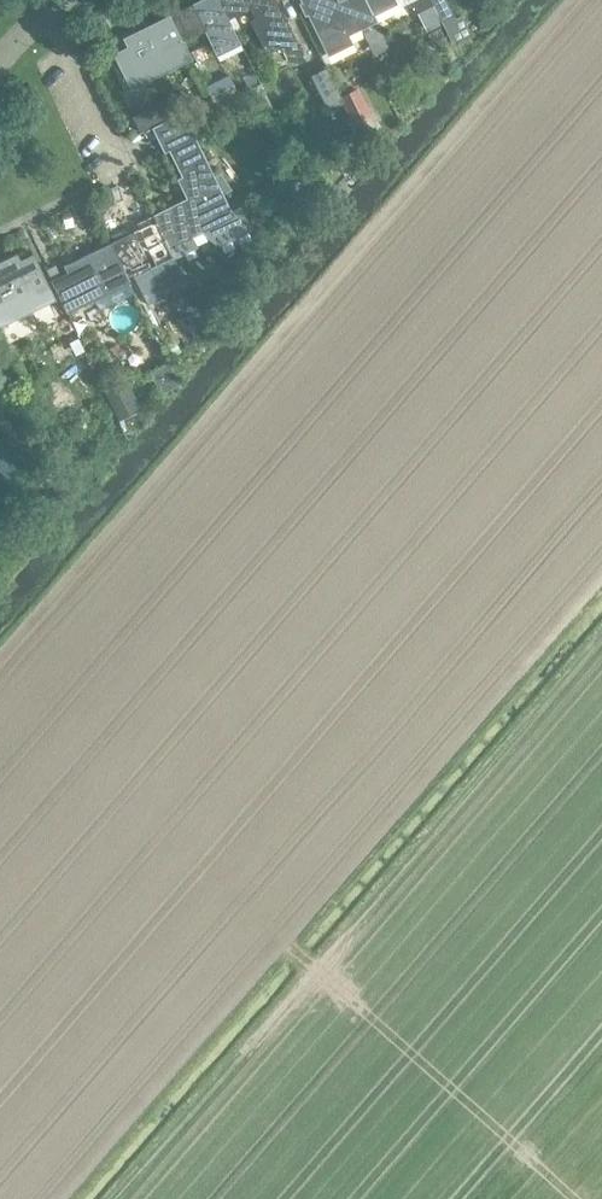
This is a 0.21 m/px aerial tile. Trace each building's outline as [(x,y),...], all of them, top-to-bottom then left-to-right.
[(193,3),(206,29),(217,53),(240,41),(228,18),(220,0),(199,0),(193,3)] [(228,18),(250,7),(246,0),(220,0),(228,18)] [(250,7),(255,17),(250,20),(264,48),(277,42),(281,50),(298,43),(277,0),(246,0),(250,7)] [(314,9),(308,12),(319,36),(329,55),(353,43),(349,34),(377,20),(373,12),(367,0),(310,0),(314,9)] [(373,12),(397,0),(367,0),(373,12)] [(412,1),(427,29),(443,22),(432,0),(413,0),(412,1)] [(193,3),(170,14),(183,40),(206,29),(193,3)] [(126,41),(109,50),(128,88),(145,80),(191,57),(183,40),(170,14),(124,37),(126,41)] [(326,67),(311,74),(327,108),(342,100),(340,96),(326,67)] [(211,97),(152,126),(164,152),(169,150),(181,175),(177,178),(186,198),(175,203),(176,205),(159,213),(161,217),(156,220),(174,257),(196,246),(191,235),(201,230),(218,246),(251,230),(239,206),(230,210),(222,193),(231,189),(220,172),(213,175),(186,120),(216,106),(223,120),(245,109),(233,84),(210,96),(211,97)] [(358,87),(340,96),(342,100),(359,134),(377,124),(358,87)] [(133,111),(141,127),(169,113),(162,98),(133,111)] [(116,239),(110,242),(121,263),(123,268),(129,281),(135,278),(147,304),(165,296),(162,289),(185,278),(174,257),(156,220),(153,213),(135,222),(138,228),(129,232),(126,226),(113,233),(116,239)] [(67,271),(51,279),(67,312),(95,299),(100,309),(135,292),(129,281),(123,268),(121,263),(110,242),(64,264),(67,271)] [(0,261),(0,326),(55,299),(50,288),(33,253),(20,259),(17,253),(0,261)] [(126,380),(104,391),(119,420),(141,409),(126,380)]
